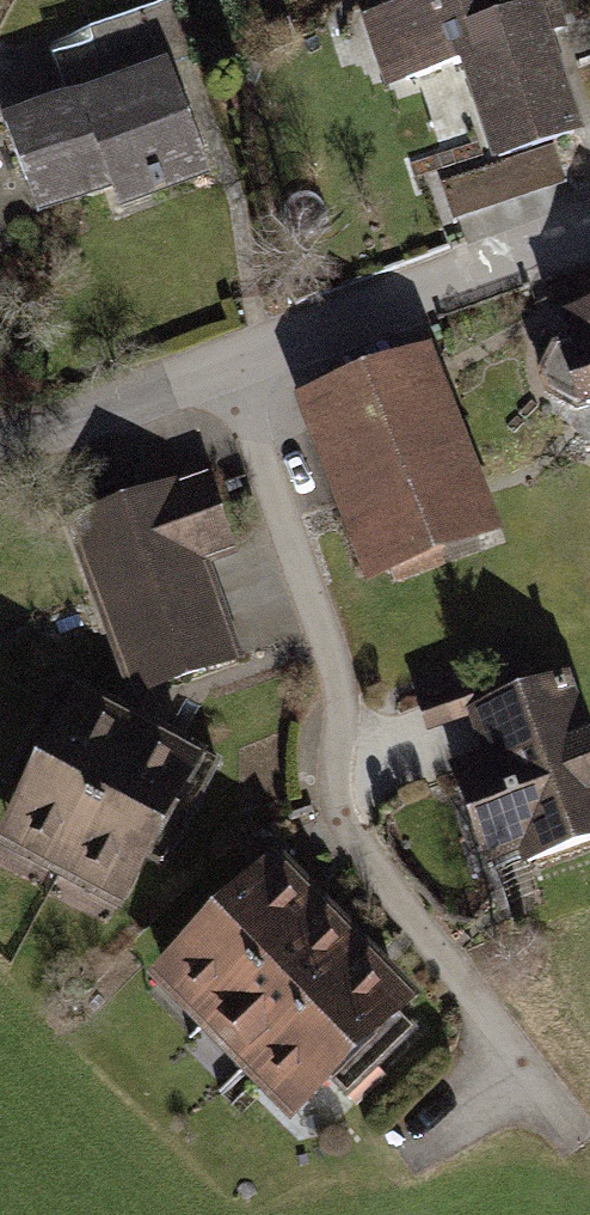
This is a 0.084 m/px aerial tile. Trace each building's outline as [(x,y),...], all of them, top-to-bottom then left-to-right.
[(369,31),(392,102),(468,77),(499,172),(576,146),(545,52),(572,43),(558,0),(463,0),(369,31)] [(4,130),(40,227),(103,203),(112,227),(235,182),(171,10),(48,56),(67,106),(4,130)] [(589,389),(589,316),(568,323),(589,389)] [(432,354),(303,400),(367,579),(496,533),(432,354)] [(187,485),(70,527),(134,703),(246,663),(211,565),(235,556),(210,488),(191,495),(187,485)] [(487,870),(525,855),(532,873),(589,851),(589,739),(568,682),(469,721),(482,754),(447,768),(487,870)] [(0,847),(0,861),(63,895),(152,733),(83,695),(0,847)] [(152,733),(63,895),(124,929),(213,766),(152,733)] [(282,863),(151,992),(205,1047),(336,918),(282,863)] [(336,918),(205,1047),(250,1093),(381,964),(336,918)] [(381,964),(250,1093),(296,1139),(427,1011),(381,964)]
